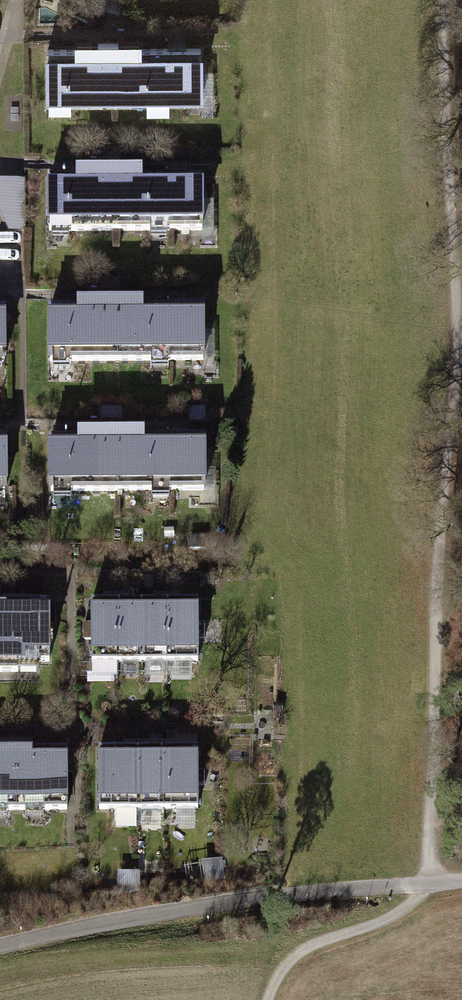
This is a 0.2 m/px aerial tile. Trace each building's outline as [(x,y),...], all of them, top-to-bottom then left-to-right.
[(105,0),(100,0),(98,7),(123,14),(125,6),(105,0)] [(69,64),(44,65),(45,111),(159,109),(158,63),(139,63),(139,51),(69,53),(69,64)] [(203,62),(158,63),(159,109),(203,108),(203,62)] [(122,149),(98,150),(98,158),(122,157),(122,149)] [(71,194),(45,195),(46,241),(160,239),(159,193),(139,193),(139,181),(71,183),(71,194)] [(26,235),(26,183),(0,183),(0,215),(11,235),(26,235)] [(204,192),(159,193),(160,239),(204,238),(204,192)] [(121,281),(99,282),(100,290),(122,289),(121,281)] [(72,322),(43,323),(44,369),(158,367),(157,321),(143,321),(142,310),(72,311),(72,322)] [(202,320),(157,321),(158,367),(202,366),(202,320)] [(206,409),(189,409),(189,423),(206,422),(206,409)] [(124,411),(101,411),(100,420),(124,420),(124,411)] [(73,452),(44,452),(44,499),(159,497),(158,450),(144,451),(144,442),(73,443),(73,452)] [(202,450),(158,450),(159,497),(203,496),(202,450)] [(208,538),(189,538),(189,554),(208,554),(208,538)] [(202,610),(202,602),(94,601),(94,609),(202,610)] [(0,605),(0,672),(48,671),(47,604),(0,605)] [(193,612),(166,613),(167,665),(194,664),(193,612)] [(141,613),(113,614),(114,666),(142,665),(141,613)] [(166,613),(141,613),(142,665),(167,665),(166,613)] [(113,614),(88,614),(89,666),(114,666),(113,614)] [(130,754),(95,754),(95,818),(130,819),(130,754)] [(159,754),(130,754),(130,819),(159,819),(159,754)] [(196,755),(159,754),(159,819),(196,819),(196,755)] [(0,756),(0,826),(65,826),(65,757),(0,756)] [(143,873),(102,873),(102,893),(143,892),(143,873)]
